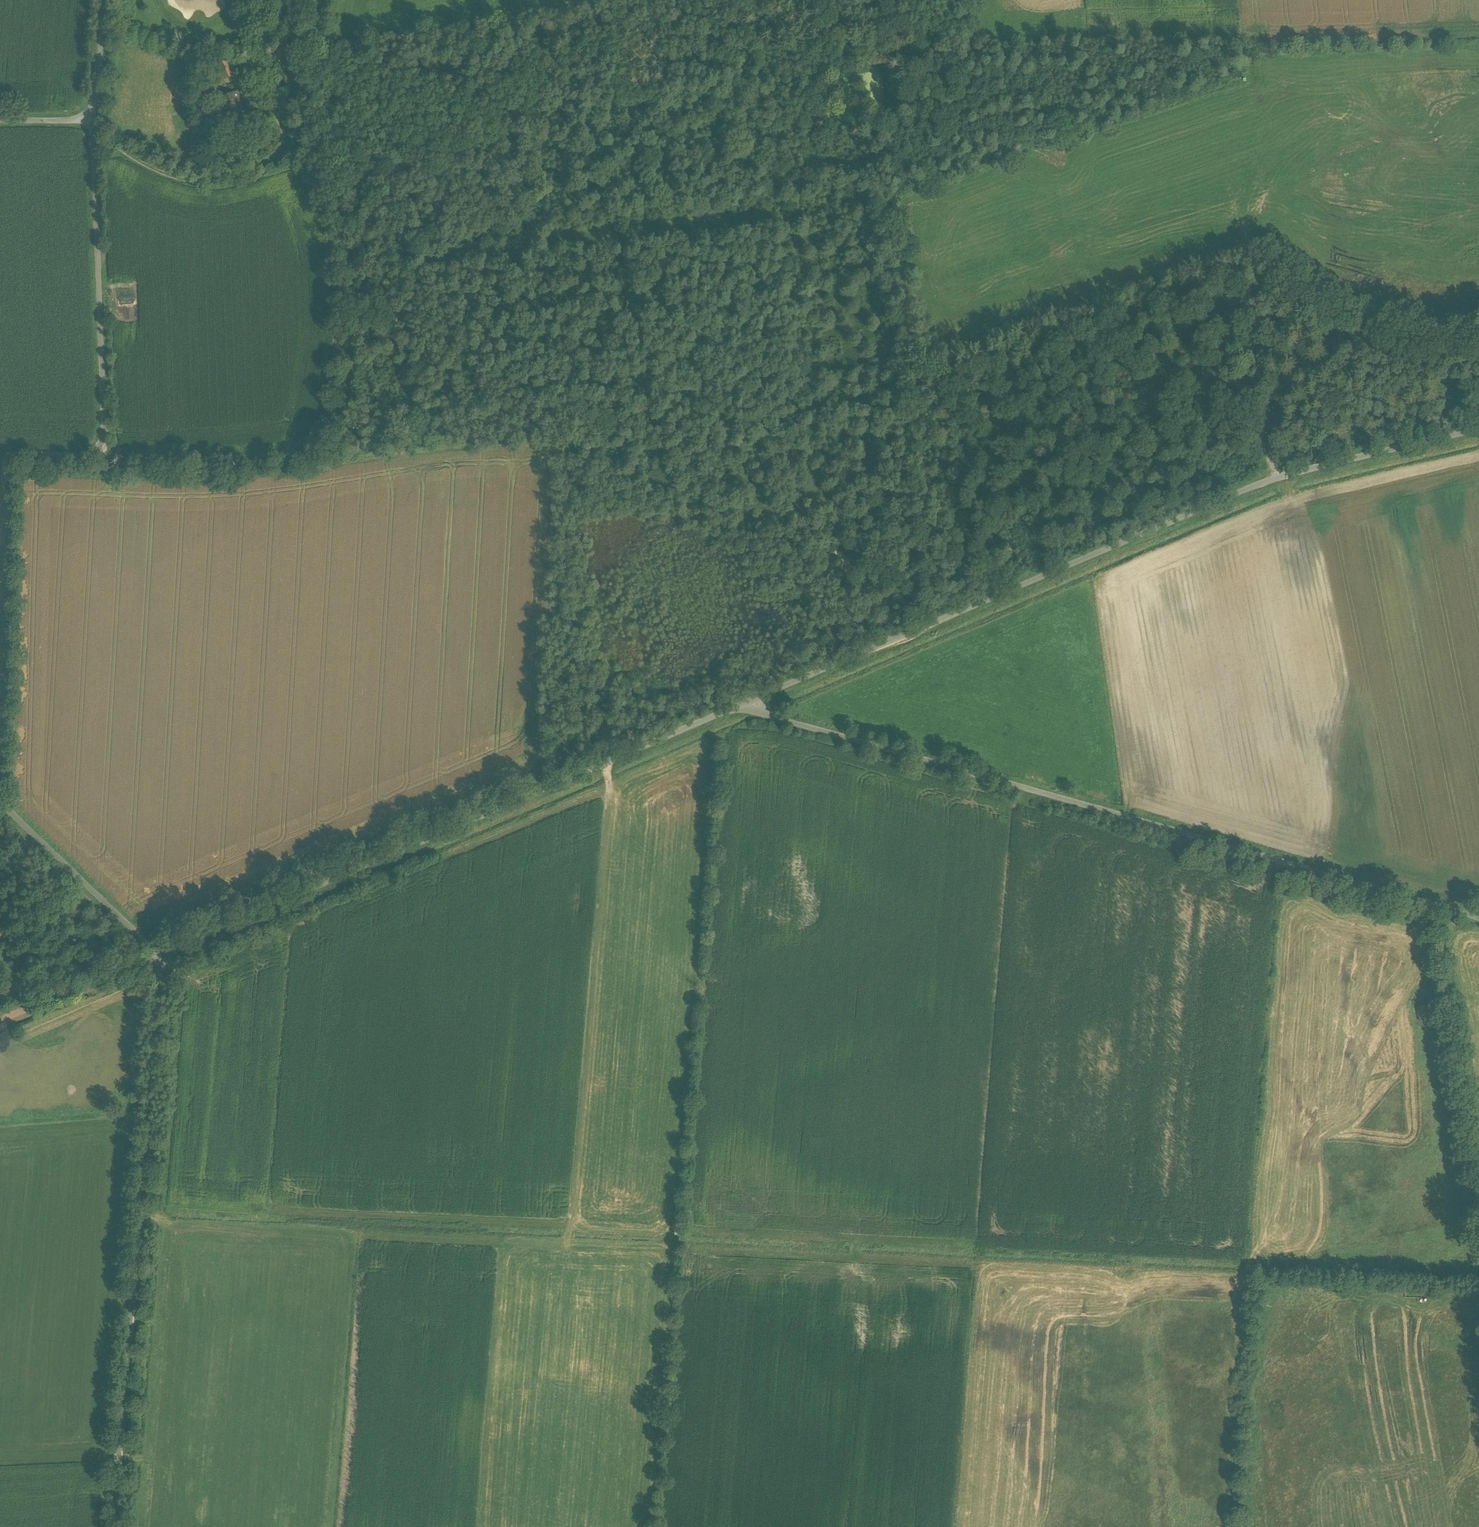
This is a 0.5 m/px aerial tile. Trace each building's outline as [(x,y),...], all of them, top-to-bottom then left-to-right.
[(285,48),(278,49),(281,60),(287,59),(285,48)] [(230,61),(212,68),(217,81),(235,74),(230,61)] [(207,73),(200,76),(203,83),(210,80),(207,73)] [(238,91),(218,100),(228,123),(247,115),(238,91)] [(0,928),(0,941),(14,941),(15,928),(0,928)] [(1432,1021),(1430,1005),(1419,1007),(1421,1022),(1432,1021)]
